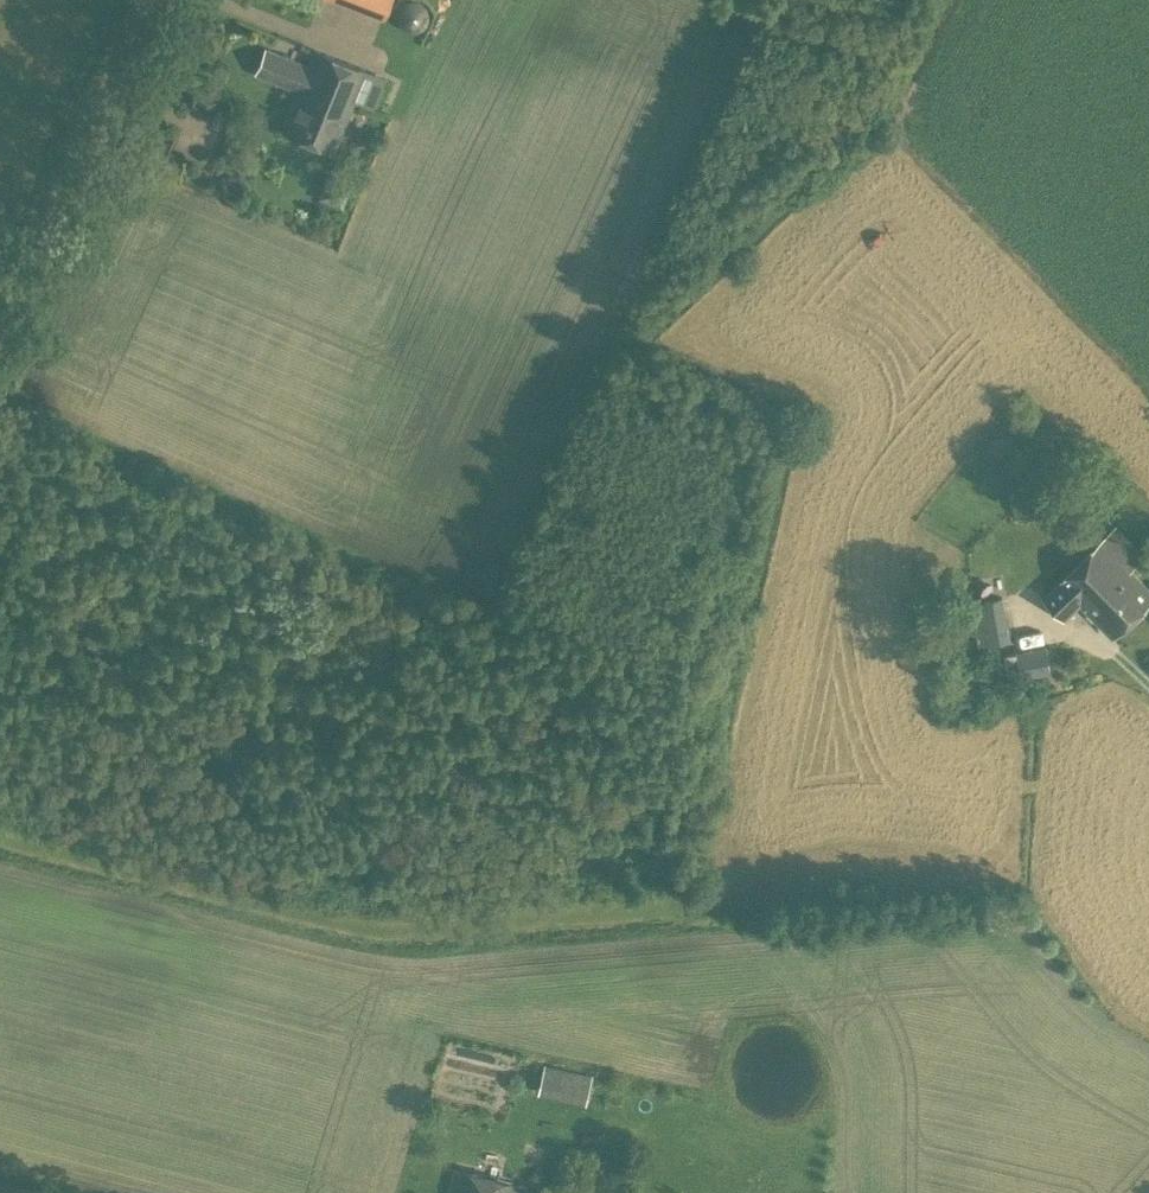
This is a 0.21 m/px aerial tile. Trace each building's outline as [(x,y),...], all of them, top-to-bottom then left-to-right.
[(389,0),(339,0),(382,17),(389,0)] [(265,48),(254,73),(297,90),(281,129),(333,151),(365,71),(313,50),(307,65),(265,48)] [(1102,540),(1044,596),(1065,617),(1080,603),(1112,636),(1148,600),(1148,589),(1131,570),(1145,555),(1116,526),(1102,540)] [(1011,638),(1003,595),(970,602),(979,645),(1011,638)] [(1015,676),(1051,670),(1046,646),(1011,652),(1015,676)] [(542,1063),(537,1092),(586,1102),(592,1073),(542,1063)] [(464,1170),(458,1192),(509,1192),(512,1182),(464,1170)]
